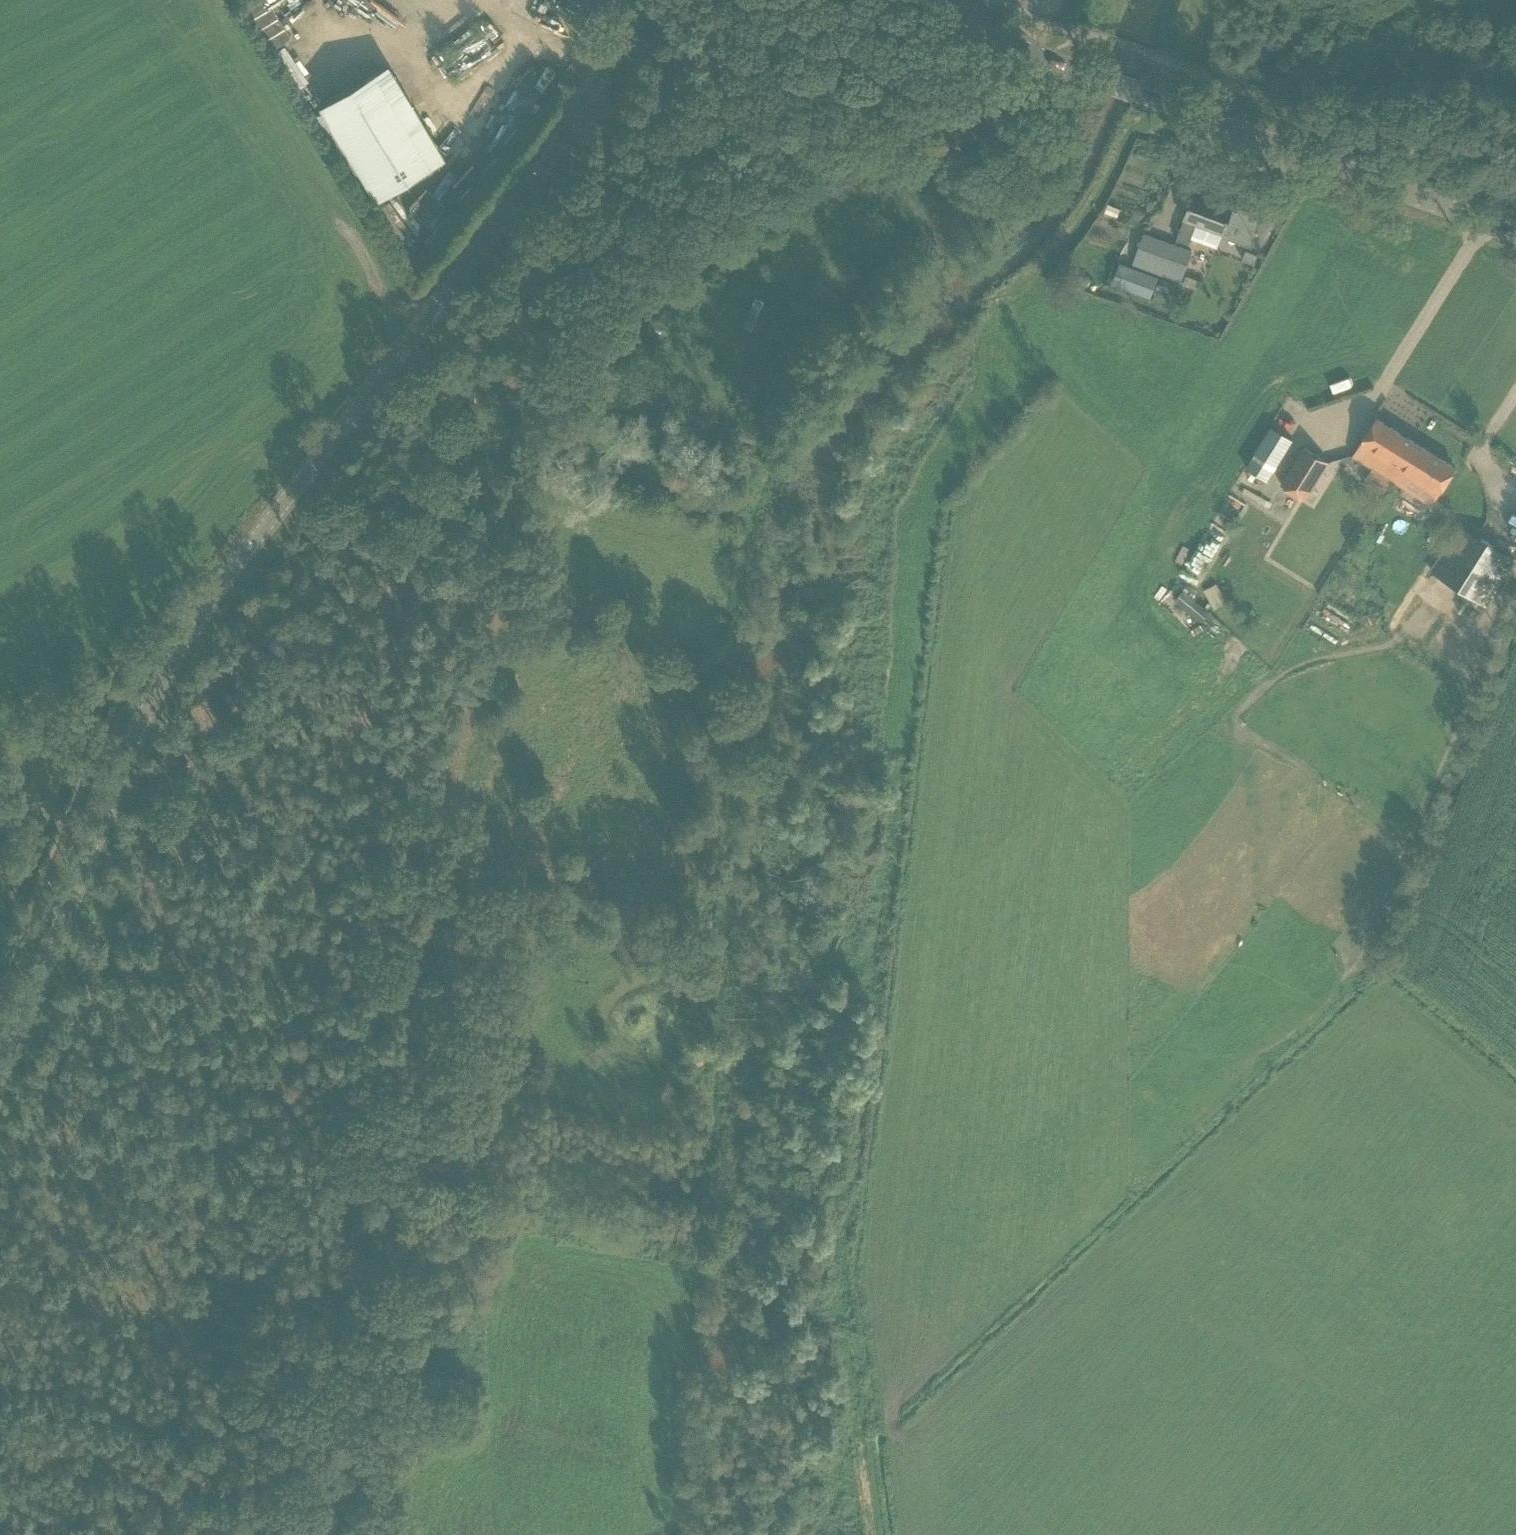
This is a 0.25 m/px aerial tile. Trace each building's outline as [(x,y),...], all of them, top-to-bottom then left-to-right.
[(437,162),(384,76),(322,113),(375,200),(437,162)] [(1255,230),(1261,215),(1238,206),(1237,211),(1206,199),(1208,195),(1195,190),(1176,239),(1189,244),(1191,238),(1217,247),(1222,232),(1228,234),(1227,238),(1252,247),(1258,231),(1255,230)] [(1132,265),(1179,282),(1191,251),(1144,234),(1132,265)] [(1245,250),(1242,259),(1254,264),(1257,254),(1245,250)] [(1119,263),(1111,283),(1150,296),(1159,277),(1119,263)] [(1157,288),(1169,292),(1173,283),(1160,278),(1157,288)] [(1376,418),(1353,454),(1373,467),(1392,479),(1415,442),(1376,418)] [(1246,466),(1267,479),(1292,439),(1271,426),(1246,466)] [(1415,442),(1392,479),(1393,479),(1404,486),(1412,473),(1440,491),(1444,484),(1455,467),(1415,442)] [(1279,484),(1305,500),(1328,462),(1303,447),(1279,484)] [(1461,525),(1432,571),(1486,604),(1515,558),(1461,525)] [(1217,582),(1204,589),(1215,609),(1228,602),(1217,582)] [(1182,591),(1174,600),(1200,622),(1208,613),(1182,591)]
